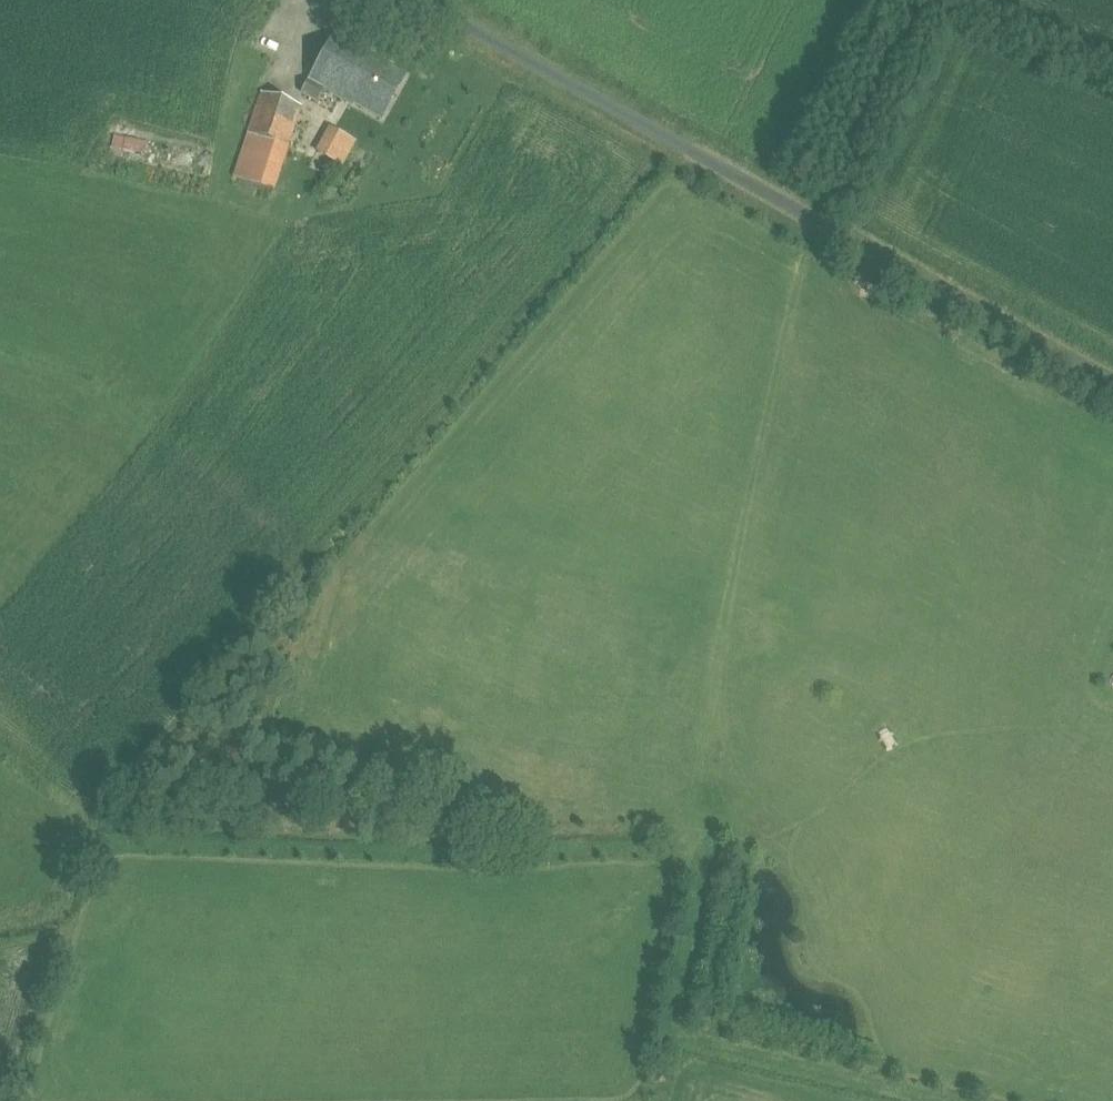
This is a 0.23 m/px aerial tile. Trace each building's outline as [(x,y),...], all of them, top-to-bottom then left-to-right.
[(382,117),(406,75),(375,58),(376,56),(335,33),(302,93),(317,101),(325,87),(354,103),(354,102),(382,117)] [(290,145),(302,104),(260,90),(248,131),(233,176),(275,190),(290,145)] [(354,142),(331,128),(318,151),(341,164),(354,142)] [(125,157),(139,157),(139,138),(125,137),(125,157)]
